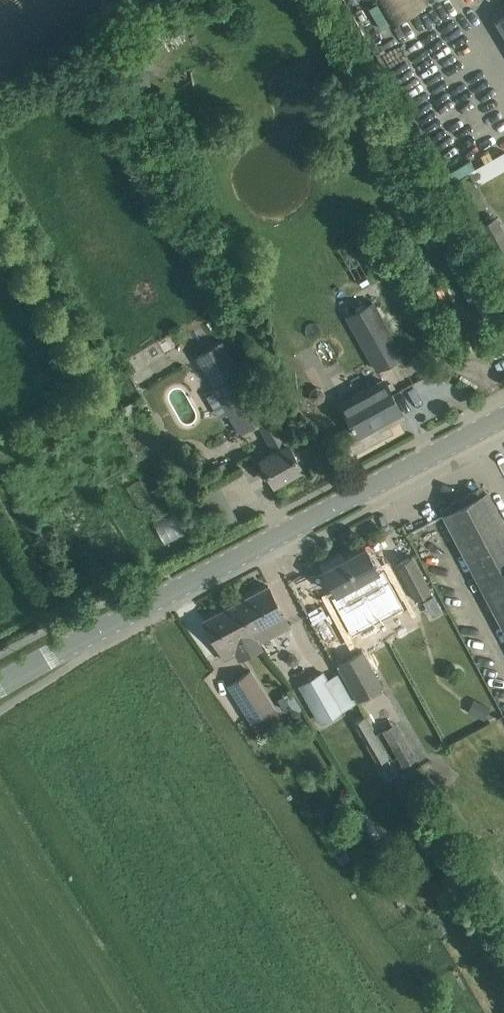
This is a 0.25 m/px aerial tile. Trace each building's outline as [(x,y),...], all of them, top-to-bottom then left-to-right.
[(390,25),(427,2),(426,0),(376,0),(390,25)] [(469,172),(476,185),(503,168),(503,152),(469,172)] [(496,217),(490,220),(488,216),(476,222),(478,226),(480,225),(499,261),(503,258),(503,233),(496,217)] [(358,235),(336,247),(355,279),(375,267),(360,241),(362,240),(358,235)] [(473,264),(454,274),(469,303),(473,300),(486,325),(500,317),(473,264)] [(377,369),(402,355),(372,301),(347,316),(377,369)] [(195,357),(214,388),(213,388),(240,433),(269,415),(242,371),(241,371),(222,340),(195,357)] [(401,413),(392,395),(384,381),(341,404),(358,436),(376,426),(374,423),(398,410),(400,413),(401,413)] [(132,402),(121,408),(126,416),(130,423),(133,421),(141,416),(132,402)] [(272,417),(260,425),(275,451),(260,459),(273,483),(275,482),(278,484),(287,479),(287,475),(301,467),(288,444),(287,444),(272,417)] [(219,465),(215,467),(217,471),(220,477),(227,473),(229,472),(227,469),(224,463),(219,465)] [(497,509),(487,491),(443,515),(503,631),(503,522),(497,509)] [(180,518),(160,528),(167,540),(186,530),(180,518)] [(366,600),(376,618),(394,609),(384,591),(387,589),(378,571),(365,546),(344,557),(366,600)] [(341,552),(320,563),(323,569),(332,586),(336,594),(339,593),(348,609),(359,628),(376,618),(366,600),(344,557),(341,552)] [(396,564),(415,599),(431,590),(413,555),(396,564)] [(289,625),(277,603),(268,585),(236,602),(261,648),(263,647),(259,641),(289,625)] [(239,660),(261,648),(236,602),(203,619),(213,637),(225,660),(236,654),(239,660)] [(358,700),(383,687),(362,650),(338,664),(358,700)] [(273,707),(250,670),(228,684),(251,720),(273,707)] [(322,673),(301,684),(322,722),(342,710),(322,673)] [(478,701),(473,712),(484,718),(490,707),(478,701)] [(360,736),(361,735),(366,743),(365,744),(367,747),(368,746),(370,750),(369,751),(371,754),(372,753),(377,761),(388,754),(365,715),(354,722),(356,725),(354,726),(356,729),(357,728),(360,731),(358,733),(360,736)] [(406,733),(392,742),(406,766),(420,758),(406,733)] [(418,778),(427,773),(421,764),(413,769),(418,778)] [(333,848),(343,841),(335,828),(324,834),(333,848)]
